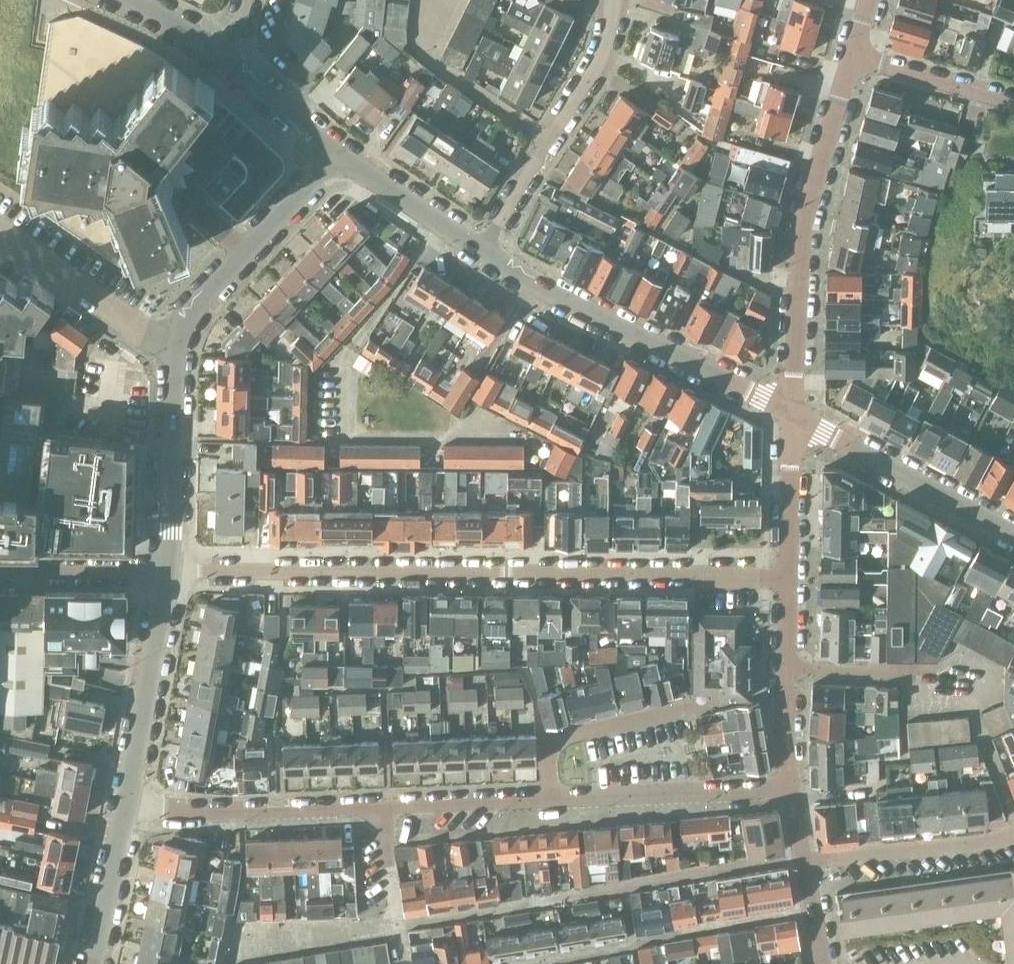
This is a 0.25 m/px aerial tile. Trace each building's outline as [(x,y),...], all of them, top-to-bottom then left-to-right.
[(357,3),(336,1),(336,0),(298,0),(290,26),(295,27),(291,41),(303,52),(299,56),(312,69),(317,63),(318,64),(321,60),(320,60),(324,56),(328,59),(333,54),(329,50),(331,48),(320,38),(328,14),(357,17),(357,3)] [(357,3),(357,17),(356,24),(365,24),(373,25),(375,0),(358,0),(357,3)] [(373,25),(383,26),(384,17),(386,5),(387,0),(375,0),(373,25)] [(470,1),(492,12),(497,1),(496,0),(471,0),(470,1)] [(685,10),(683,22),(710,29),(713,15),(706,14),(710,0),(675,0),(680,1),(678,8),(685,10)] [(737,10),(740,0),(715,0),(714,5),(737,10)] [(738,7),(759,13),(763,0),(741,0),(738,7)] [(789,20),(789,21),(818,30),(825,7),(803,0),(795,0),(789,20)] [(936,0),(900,0),(897,11),(932,23),(942,26),(947,28),(958,31),(966,33),(984,39),(988,26),(964,19),(964,21),(932,12),(936,0)] [(991,15),(1012,24),(1013,17),(1013,0),(996,0),(991,15)] [(470,1),(465,12),(487,22),(492,12),(470,1)] [(524,8),(520,18),(564,40),(575,17),(546,3),(540,16),(524,8)] [(386,5),(384,17),(407,20),(408,8),(386,5)] [(747,55),(747,53),(750,43),(759,13),(738,7),(737,10),(730,36),(726,49),(747,55)] [(922,58),(932,23),(897,11),(890,35),(896,37),(892,49),(922,58)] [(465,12),(460,23),(481,33),(487,22),(465,12)] [(530,35),(524,47),(553,61),(564,40),(520,18),(507,12),(502,21),(530,35)] [(789,21),(789,20),(773,15),(769,26),(783,30),(779,44),(811,53),(818,30),(789,21)] [(24,199),(24,200),(122,269),(138,262),(183,244),(169,209),(158,182),(167,177),(171,175),(175,178),(178,172),(180,166),(180,160),(178,154),(174,156),(171,152),(168,148),(163,145),(182,122),(205,92),(169,64),(168,63),(162,59),(141,46),(80,18),(78,17),(77,17),(70,18),(50,24),(47,40),(47,44),(46,48),(37,111),(27,179),(24,199)] [(384,17),(383,26),(383,28),(405,31),(407,20),(384,17)] [(700,55),(706,58),(709,49),(725,54),(726,49),(730,36),(710,29),(683,22),(678,37),(653,29),(644,60),(682,72),(689,51),(700,55)] [(460,23),(454,33),(476,44),(481,33),(460,23)] [(337,91),(356,107),(376,82),(375,82),(383,73),(388,78),(389,77),(400,86),(403,83),(409,74),(418,80),(424,72),(399,51),(389,44),(387,41),(385,38),(384,36),(384,33),(383,31),(383,28),(383,26),(373,25),(365,24),(359,33),(335,62),(345,71),(368,43),(371,46),(386,58),(381,65),(379,63),(372,72),(369,70),(366,75),(356,67),(337,91)] [(955,43),(958,31),(947,28),(942,26),(939,36),(940,36),(939,39),(955,43)] [(389,44),(399,51),(405,44),(405,31),(383,28),(383,31),(384,33),(384,36),(385,38),(387,41),(389,44)] [(454,33),(449,44),(470,55),(476,44),(454,33)] [(984,39),(966,33),(958,58),(977,64),(985,39),(984,39)] [(484,36),(477,50),(542,83),(553,61),(524,47),(518,59),(503,52),(506,46),(484,36)] [(470,55),(449,44),(441,60),(463,71),(470,55)] [(734,97),(747,55),(726,49),(725,54),(719,73),(717,80),(715,88),(714,91),(734,97)] [(482,64),(494,70),(509,78),(499,98),(517,110),(521,100),(531,105),(542,83),(477,50),(464,75),(474,82),(482,64)] [(710,71),(708,78),(717,80),(719,73),(710,71)] [(704,77),(702,84),(714,88),(715,88),(717,80),(708,78),(704,77)] [(681,105),(697,110),(706,113),(714,88),(702,84),(689,79),(681,105)] [(754,103),(763,106),(793,115),(800,91),(771,82),(761,80),(754,103)] [(376,82),(356,107),(376,122),(395,98),(376,82)] [(432,104),(446,114),(460,92),(446,83),(432,104)] [(874,90),(867,111),(914,126),(914,127),(937,134),(953,139),(956,129),(899,111),(903,98),(874,90)] [(756,129),(786,138),(793,115),(763,106),(754,103),(754,104),(734,98),(734,97),(714,91),(701,135),(716,139),(722,141),(730,111),(755,117),(752,125),(756,129)] [(623,97),(609,118),(639,138),(648,124),(644,121),(649,114),(623,97)] [(668,128),(677,133),(684,122),(676,116),(660,105),(652,117),(668,128)] [(422,156),(442,169),(459,143),(448,135),(463,112),(455,106),(448,116),(422,156)] [(400,141),(422,156),(448,116),(440,110),(430,124),(418,115),(400,141)] [(900,133),(933,143),(929,158),(927,157),(926,157),(951,165),(946,164),(951,147),(934,142),(937,134),(914,127),(914,126),(867,111),(860,135),(896,146),(900,133)] [(609,118),(595,138),(619,154),(626,144),(638,152),(645,142),(639,138),(609,118)] [(946,164),(951,165),(961,168),(970,139),(955,134),(953,140),(951,147),(946,164)] [(442,169),(462,183),(489,142),(480,136),(471,150),(459,143),(442,169)] [(595,138),(582,159),(606,175),(606,174),(619,154),(595,138)] [(696,139),(679,164),(690,172),(708,147),(696,139)] [(738,146),(722,141),(716,139),(712,155),(734,161),(736,156),(751,160),(749,163),(753,163),(745,189),(780,200),(783,190),(788,188),(791,180),(787,177),(792,161),(766,154),(753,150),(738,146)] [(852,162),(921,183),(943,190),(951,165),(926,157),(922,170),(896,162),(899,151),(859,139),(852,162)] [(489,142),(462,183),(482,196),(500,170),(488,162),(498,148),(489,142)] [(909,148),(907,152),(926,157),(927,153),(909,148)] [(555,188),(584,203),(585,203),(585,202),(588,198),(592,195),(597,187),(616,199),(623,189),(623,188),(624,186),(606,174),(606,175),(582,159),(568,180),(563,184),(559,189),(556,188),(555,188)] [(690,172),(679,164),(664,184),(687,200),(701,180),(690,172)] [(656,168),(651,175),(661,182),(666,175),(656,168)] [(845,194),(875,200),(885,202),(890,178),(850,170),(845,194)] [(987,221),(992,221),(1007,222),(1007,221),(1013,221),(1013,172),(997,172),(997,188),(988,188),(987,221)] [(708,173),(706,182),(718,186),(720,187),(723,177),(708,173)] [(694,225),(703,226),(713,227),(722,187),(720,187),(718,186),(706,182),(704,182),(694,225)] [(552,253),(558,255),(569,261),(582,234),(571,228),(577,217),(584,203),(555,188),(550,199),(547,197),(540,194),(519,235),(531,241),(553,252),(552,253)] [(908,196),(904,208),(912,211),(930,216),(937,193),(918,188),(917,192),(915,198),(908,196)] [(662,189),(651,205),(664,213),(674,197),(662,189)] [(845,194),(840,217),(870,223),(875,200),(845,194)] [(743,217),(777,226),(784,204),(750,195),(743,217)] [(651,205),(638,196),(635,201),(648,210),(641,220),(654,228),(664,213),(651,205)] [(584,203),(577,217),(613,235),(614,233),(617,226),(620,220),(585,203),(584,203)] [(666,231),(678,239),(691,219),(678,211),(666,231)] [(906,229),(906,231),(922,235),(924,236),(929,218),(930,216),(912,211),(911,212),(911,214),(906,229)] [(346,212),(329,231),(351,251),(352,250),(380,277),(379,278),(389,288),(391,287),(410,258),(397,250),(386,266),(360,241),(368,233),(346,212)] [(620,220),(617,226),(622,229),(625,223),(630,225),(633,220),(622,215),(620,219),(620,220)] [(840,217),(835,240),(865,246),(874,248),(879,225),(870,223),(840,217)] [(703,226),(694,225),(691,250),(716,263),(722,250),(718,248),(720,245),(716,243),(715,246),(701,239),(703,226)] [(588,285),(608,295),(630,251),(635,254),(637,250),(642,239),(643,236),(645,233),(634,227),(626,244),(622,242),(614,259),(603,254),(588,285)] [(732,255),(740,255),(739,266),(773,269),(776,234),(748,231),(749,229),(738,228),(722,227),(721,243),(733,244),(732,255)] [(329,231),(312,249),(334,269),(351,251),(329,231)] [(902,235),(899,252),(919,256),(923,256),(929,239),(922,237),(922,235),(906,231),(905,235),(902,235)] [(643,236),(642,239),(651,243),(654,236),(645,232),(645,233),(643,236)] [(563,273),(588,285),(603,254),(605,251),(607,246),(582,234),(569,261),(563,273)] [(388,239),(383,246),(394,253),(399,247),(388,239)] [(666,243),(660,240),(653,254),(659,257),(666,243)] [(865,246),(835,240),(830,264),(860,270),(865,246)] [(312,249),(295,267),(316,287),(317,286),(337,304),(345,313),(344,314),(355,324),(372,306),(361,296),(353,304),(344,296),(325,278),(334,269),(312,249)] [(642,252),(637,250),(635,254),(630,251),(608,295),(627,305),(643,274),(633,269),(642,252)] [(703,285),(713,267),(694,257),(693,257),(682,252),(673,270),(685,275),(685,276),(703,285)] [(899,252),(896,269),(897,269),(897,275),(903,275),(915,275),(919,256),(899,252)] [(877,266),(866,266),(866,274),(877,274),(877,266)] [(295,267),(278,285),(299,305),(316,287),(295,267)] [(420,299),(429,305),(445,281),(425,267),(405,298),(415,305),(420,299)] [(643,274),(627,305),(648,316),(669,275),(666,274),(667,271),(659,267),(653,279),(643,274)] [(702,343),(706,341),(709,342),(723,315),(712,309),(713,306),(708,303),(714,291),(726,297),(732,284),(739,287),(742,281),(713,267),(703,285),(701,290),(700,292),(695,300),(699,302),(684,330),(694,335),(695,339),(702,343)] [(372,306),(389,288),(379,278),(370,286),(351,268),(343,276),(363,295),(361,296),(372,306)] [(17,345),(26,346),(28,320),(37,321),(55,296),(25,275),(17,285),(0,273),(0,344),(17,345)] [(827,297),(863,298),(864,284),(876,285),(876,276),(828,275),(827,297)] [(894,289),(893,300),(902,300),(922,300),(923,275),(920,275),(915,275),(903,275),(902,290),(894,289)] [(436,309),(449,318),(465,293),(445,281),(429,305),(425,311),(432,316),(436,309)] [(278,285),(261,303),(282,323),(284,322),(300,336),(298,338),(322,360),(339,342),(327,332),(320,339),(291,314),(299,305),(278,285)] [(657,317),(679,328),(693,300),(682,295),(683,291),(673,286),(657,317)] [(694,289),(690,298),(695,300),(700,292),(694,289)] [(757,290),(752,301),(747,312),(754,316),(749,326),(738,321),(739,316),(726,310),(723,315),(709,342),(715,345),(724,349),(726,350),(725,354),(732,357),(735,355),(746,360),(749,353),(755,356),(756,354),(758,355),(761,347),(760,346),(762,342),(757,340),(766,322),(763,321),(769,309),(770,296),(757,290)] [(449,318),(468,330),(484,306),(465,293),(449,318)] [(902,300),(901,327),(914,327),(918,327),(921,327),(922,300),(902,300)] [(827,302),(826,325),(881,327),(881,317),(861,317),(861,303),(827,302)] [(245,323),(242,326),(258,341),(261,338),(265,342),(282,323),(261,303),(243,321),(245,323)] [(984,303),(974,309),(978,316),(988,310),(984,303)] [(484,306),(468,330),(488,344),(504,319),(484,306)] [(329,330),(327,332),(339,342),(355,324),(344,314),(335,324),(326,316),(320,323),(329,330)] [(33,347),(57,350),(73,328),(60,320),(50,334),(34,333),(33,347)] [(391,328),(379,346),(369,339),(361,352),(387,369),(395,356),(407,338),(406,337),(414,326),(404,320),(397,332),(391,328)] [(520,355),(533,361),(546,336),(525,325),(509,356),(517,361),(520,355)] [(881,327),(826,325),(826,349),(860,350),(861,336),(881,337),(881,327)] [(226,344),(225,353),(247,353),(258,341),(242,326),(226,344)] [(424,351),(431,356),(447,332),(440,327),(424,351)] [(900,327),(901,351),(914,351),(914,349),(914,340),(914,327),(901,327),(900,327)] [(73,328),(57,350),(55,368),(73,370),(75,353),(86,338),(73,328)] [(544,367),(554,372),(567,346),(546,336),(533,361),(525,377),(536,382),(544,367)] [(322,360),(298,338),(289,347),(303,360),(306,363),(308,365),(313,369),(322,360)] [(407,338),(395,356),(387,369),(402,378),(410,366),(401,360),(405,354),(407,355),(415,343),(407,338)] [(929,349),(914,340),(914,349),(926,356),(929,349)] [(0,344),(0,390),(10,391),(17,345),(0,344)] [(554,372),(575,383),(588,357),(567,346),(554,372)] [(944,380),(952,364),(954,360),(930,348),(929,349),(926,356),(920,367),(944,380)] [(878,378),(895,378),(912,378),(914,378),(914,351),(901,351),(893,351),(894,368),(865,367),(865,353),(826,352),(825,376),(864,377),(878,378)] [(219,357),(218,382),(249,382),(249,383),(261,383),(278,383),(293,384),(307,385),(308,368),(308,365),(291,365),(290,365),(279,361),(279,377),(262,376),(262,369),(249,369),(249,357),(246,357),(247,353),(225,353),(225,357),(219,357)] [(359,354),(352,366),(357,369),(369,376),(376,365),(359,354)] [(586,408),(596,414),(602,402),(606,394),(610,387),(617,372),(588,357),(575,383),(567,398),(577,403),(585,388),(594,393),(586,408)] [(426,393),(433,382),(440,370),(420,358),(406,381),(426,393)] [(651,373),(628,361),(613,389),(615,390),(626,396),(624,399),(634,405),(651,373)] [(944,380),(967,392),(976,376),(952,364),(944,380)] [(462,367),(447,391),(441,402),(459,412),(480,378),(462,367)] [(471,397),(488,406),(504,414),(510,403),(512,404),(516,397),(516,396),(514,395),(517,389),(486,373),(471,397)] [(679,387),(657,376),(643,404),(655,410),(653,414),(663,419),(679,387)] [(976,376),(967,392),(987,402),(995,386),(976,376)] [(864,377),(861,383),(873,389),(878,378),(864,377)] [(897,378),(884,401),(852,384),(842,402),(864,414),(859,422),(882,434),(896,408),(909,384),(897,378)] [(912,378),(909,384),(916,389),(918,389),(922,382),(914,378),(912,378)] [(218,382),(218,407),(248,407),(267,408),(290,409),(293,409),(307,409),(307,385),(293,384),(293,397),(248,396),(249,383),(249,382),(218,382)] [(426,393),(441,402),(447,391),(433,382),(426,393)] [(909,384),(896,408),(882,434),(904,446),(918,420),(904,412),(916,389),(909,384)] [(606,394),(602,402),(608,405),(615,390),(613,389),(610,387),(606,394)] [(1002,388),(992,405),(1013,417),(1013,394),(1002,388)] [(708,401),(685,389),(670,418),(683,425),(681,428),(691,433),(708,401)] [(132,549),(134,444),(43,433),(48,393),(10,391),(0,390),(0,551),(38,551),(39,549),(132,549)] [(965,392),(960,402),(964,405),(969,395),(965,392)] [(909,448),(930,460),(946,431),(936,426),(948,402),(937,396),(925,420),(909,448)] [(504,414),(525,425),(534,407),(516,397),(512,404),(510,403),(504,414)] [(690,481),(690,483),(690,497),(702,497),(731,498),(731,479),(710,479),(711,452),(707,452),(714,438),(726,411),(710,403),(698,430),(689,449),(691,450),(690,481)] [(218,407),(217,432),(248,432),(248,438),(270,439),(292,440),(306,440),(307,409),(293,409),(292,426),(264,425),(264,418),(248,417),(248,407),(218,407)] [(525,425),(546,436),(552,423),(555,418),(534,407),(525,425)] [(974,410),(970,419),(976,423),(981,414),(974,410)] [(622,416),(613,433),(601,457),(605,459),(610,461),(611,462),(631,421),(622,416)] [(744,420),(743,466),(761,466),(762,429),(744,420)] [(552,423),(546,436),(558,442),(557,443),(577,453),(584,438),(589,429),(583,427),(578,436),(577,435),(552,423)] [(638,446),(649,452),(658,434),(648,429),(638,446)] [(946,431),(930,460),(952,472),(968,442),(946,431)] [(654,449),(649,459),(662,465),(665,460),(664,460),(669,451),(673,442),(665,438),(658,451),(654,449)] [(680,468),(689,449),(680,445),(673,442),(669,451),(664,460),(665,460),(676,466),(680,468)] [(541,465),(578,483),(582,483),(582,455),(579,454),(577,453),(557,443),(549,459),(545,457),(541,465)] [(967,480),(976,484),(991,455),(971,443),(954,473),(957,475),(956,477),(966,483),(967,480)] [(242,470),(216,470),(215,532),(243,532),(243,531),(254,531),(255,509),(243,509),(243,484),(259,484),(259,472),(259,471),(259,468),(255,468),(255,445),(243,445),(232,445),(232,457),(242,457),(242,470)] [(272,446),(272,468),(323,468),(323,446),(272,446)] [(342,468),(422,468),(422,446),(342,446),(342,468)] [(445,468),(526,468),(526,446),(445,446),(445,468)] [(680,468),(676,466),(676,481),(690,481),(691,450),(689,449),(680,468)] [(610,461),(605,459),(593,456),(593,482),(596,482),(596,510),(586,510),(586,549),(610,549),(610,478),(610,461)] [(1000,498),(1013,473),(1013,470),(995,459),(980,487),(982,488),(981,491),(990,496),(991,493),(1000,498)] [(611,462),(610,461),(610,478),(622,478),(622,467),(611,462)] [(824,506),(858,507),(858,506),(862,506),(862,489),(858,488),(858,481),(838,469),(824,469),(824,506)] [(296,471),(296,472),(295,489),(295,495),(295,499),(298,499),(298,544),(322,544),(323,512),(323,502),(315,502),(315,500),(312,500),(312,471),(296,471)] [(322,544),(347,544),(347,500),(347,472),(332,471),(331,500),(331,512),(323,512),(322,544)] [(372,471),(371,487),(371,509),(382,509),(383,471),(372,471)] [(444,503),(432,503),(432,545),(457,545),(457,512),(457,491),(457,483),(457,471),(444,471),(444,503)] [(466,471),(457,471),(457,483),(466,483),(466,471)] [(506,493),(506,490),(507,471),(484,471),(484,492),(506,493)] [(541,471),(507,471),(506,490),(540,490),(541,471)] [(274,472),(260,472),(259,508),(274,508),(274,472)] [(286,489),(295,489),(296,472),(286,472),(286,489)] [(347,472),(347,500),(347,544),(373,544),(374,512),(356,512),(356,500),(356,472),(347,472)] [(418,472),(418,512),(398,512),(398,529),(406,529),(407,548),(424,548),(424,545),(432,545),(432,503),(432,472),(418,472)] [(636,496),(656,496),(657,481),(651,481),(651,472),(637,472),(636,496)] [(614,548),(638,549),(638,507),(635,507),(635,474),(625,474),(625,488),(628,488),(627,503),(615,503),(614,548)] [(544,548),(556,549),(582,549),(582,483),(578,483),(573,482),(545,482),(544,548)] [(690,497),(690,483),(678,483),(677,516),(666,516),(666,548),(690,549),(690,497)] [(1005,500),(1007,502),(1006,504),(1013,509),(1013,483),(1005,500)] [(466,491),(457,491),(457,512),(457,545),(483,545),(483,512),(466,512),(466,491)] [(271,544),(298,544),(298,499),(295,499),(295,495),(283,495),(283,510),(271,510),(271,544)] [(736,498),(731,498),(702,497),(702,525),(736,525),(736,498)] [(736,498),(736,525),(758,526),(761,522),(762,498),(736,498)] [(975,544),(934,522),(896,502),(896,531),(888,531),(888,543),(886,660),(938,661),(950,638),(962,617),(962,616),(954,611),(942,604),(951,587),(953,582),(975,544)] [(508,504),(508,512),(508,545),(533,545),(533,512),(518,512),(518,504),(508,504)] [(884,532),(884,530),(884,518),(858,517),(858,507),(824,506),(824,531),(872,532),(884,532)] [(638,507),(638,549),(661,549),(662,517),(649,517),(649,510),(642,510),(642,507),(638,507)] [(381,548),(407,548),(406,529),(398,529),(398,512),(374,512),(373,544),(381,544),(381,548)] [(508,512),(483,512),(483,545),(508,545),(508,512)] [(888,543),(888,531),(884,530),(884,532),(872,532),(824,531),(823,554),(857,554),(857,543),(888,543)] [(954,611),(955,609),(979,623),(987,607),(996,590),(1011,564),(980,546),(969,566),(964,576),(984,587),(981,593),(981,592),(977,591),(969,606),(959,600),(965,589),(954,583),(951,587),(942,604),(954,611)] [(822,583),(887,584),(887,574),(887,566),(882,568),(881,571),(864,571),(860,567),(857,567),(857,558),(823,558),(822,583)] [(996,590),(1013,600),(1013,566),(1011,564),(996,590)] [(887,595),(887,584),(822,583),(822,606),(860,606),(860,594),(874,595),(879,594),(887,595)] [(2,714),(14,714),(24,714),(34,714),(41,713),(41,710),(41,696),(42,684),(42,681),(43,677),(43,667),(45,593),(16,593),(0,592),(0,714),(2,714)] [(43,677),(42,681),(51,683),(51,668),(75,668),(75,667),(75,660),(75,647),(86,647),(86,658),(96,658),(96,645),(102,645),(124,645),(124,641),(125,608),(125,593),(45,593),(43,667),(43,677)] [(434,634),(455,634),(455,597),(432,597),(431,638),(434,638),(434,634)] [(455,597),(455,634),(473,634),(473,638),(479,638),(479,597),(455,597)] [(483,597),(482,634),(482,638),(507,638),(508,598),(483,597)] [(427,598),(405,598),(405,635),(427,635),(427,598)] [(510,629),(510,652),(519,651),(519,630),(525,630),(525,643),(536,643),(537,643),(537,638),(539,638),(539,634),(539,598),(515,598),(515,629),(510,629)] [(539,634),(562,634),(562,598),(539,598),(539,634)] [(571,630),(590,630),(591,598),(571,598),(571,602),(567,602),(566,626),(571,626),(571,630)] [(591,598),(590,630),(609,630),(609,626),(614,626),(615,602),(610,602),(610,598),(591,598)] [(643,598),(619,598),(618,634),(638,634),(638,638),(642,638),(643,598)] [(651,635),(668,635),(668,598),(647,598),(646,639),(651,639),(651,635)] [(678,635),(689,635),(689,598),(668,598),(668,635),(667,659),(678,659),(678,635)] [(374,664),(374,652),(375,604),(351,603),(351,634),(361,634),(360,663),(374,664)] [(399,604),(375,604),(374,652),(379,652),(379,646),(385,646),(385,635),(398,635),(399,604)] [(207,606),(203,630),(234,636),(238,611),(207,606)] [(292,607),(291,637),(293,637),(293,641),(303,641),(303,650),(316,650),(316,607),(292,607)] [(316,607),(316,650),(327,650),(327,641),(336,641),(336,638),(340,638),(341,608),(316,607)] [(979,623),(978,626),(983,628),(987,631),(990,625),(996,628),(1003,615),(987,607),(979,623)] [(870,660),(886,660),(887,608),(877,608),(876,609),(875,633),(870,633),(870,636),(870,644),(870,660)] [(822,611),(821,635),(867,636),(867,631),(871,631),(872,626),(854,626),(854,611),(822,611)] [(279,615),(263,615),(263,639),(279,642),(279,615)] [(722,694),(722,698),(750,699),(751,646),(745,646),(745,618),(697,617),(696,694),(722,694)] [(950,638),(961,644),(972,623),(962,617),(950,638)] [(972,623),(961,644),(971,650),(983,628),(978,626),(972,623)] [(983,628),(971,650),(982,655),(993,634),(987,631),(983,628)] [(203,630),(198,654),(230,659),(234,636),(203,630)] [(993,634),(982,655),(992,661),(1004,640),(993,634)] [(854,644),(870,644),(870,636),(867,636),(821,635),(821,658),(853,659),(854,644)] [(565,658),(566,644),(565,638),(557,638),(556,651),(543,652),(543,644),(537,643),(536,643),(537,651),(537,666),(541,666),(559,665),(565,665),(565,658)] [(992,661),(1003,667),(1013,646),(1013,645),(1004,640),(992,661)] [(266,642),(262,665),(275,668),(280,644),(266,642)] [(566,644),(565,658),(578,658),(577,644),(566,644)] [(645,645),(616,645),(616,647),(616,653),(624,653),(624,654),(625,654),(627,654),(645,654),(645,645)] [(653,662),(658,663),(658,645),(645,645),(645,654),(645,655),(644,664),(653,662)] [(429,671),(441,671),(441,646),(429,646),(429,671)] [(588,649),(589,662),(617,660),(616,653),(616,647),(588,649)] [(302,685),(315,685),(316,650),(303,650),(302,678),(302,684),(302,685)] [(315,685),(343,685),(344,665),(328,665),(328,650),(327,650),(316,650),(315,685)] [(537,651),(526,651),(526,666),(529,666),(531,666),(537,666),(537,651)] [(511,667),(510,652),(481,653),(482,668),(511,667)] [(1005,668),(1013,673),(1013,652),(1005,668)] [(198,654),(194,677),(225,683),(228,668),(242,671),(244,662),(230,659),(198,654)] [(453,654),(453,668),(472,668),(472,655),(453,654)] [(644,664),(645,655),(627,654),(625,654),(624,665),(637,665),(640,665),(644,664)] [(427,657),(406,657),(406,671),(427,670),(427,657)] [(660,677),(657,663),(656,663),(642,666),(651,704),(674,698),(683,695),(683,672),(660,677)] [(596,716),(588,684),(576,687),(570,664),(565,665),(559,665),(572,722),(596,716)] [(262,665),(258,687),(278,691),(280,684),(281,677),(282,669),(275,668),(262,665)] [(343,685),(374,686),(374,666),(344,665),(343,685)] [(598,682),(588,684),(596,716),(619,711),(608,665),(595,666),(598,682)] [(638,667),(637,665),(633,666),(634,670),(615,674),(623,710),(647,704),(638,667)] [(374,666),(374,686),(386,686),(386,685),(401,686),(402,666),(374,666)] [(531,666),(538,693),(546,728),(570,723),(562,691),(548,694),(541,666),(537,666),(531,666)] [(1005,668),(1004,705),(1013,727),(1013,726),(1013,673),(1005,668)] [(518,672),(508,673),(509,687),(519,687),(518,672)] [(494,673),(495,688),(509,687),(508,673),(494,673)] [(71,686),(83,688),(85,678),(73,676),(71,686)] [(448,677),(449,690),(462,689),(463,689),(463,676),(448,677)] [(194,677),(190,701),(221,706),(236,709),(238,697),(223,695),(225,683),(194,677)] [(417,691),(415,691),(416,712),(430,712),(429,690),(424,691),(424,680),(416,681),(417,691)] [(42,684),(41,696),(56,698),(58,684),(51,683),(42,681),(42,684)] [(258,687),(254,711),(266,713),(276,715),(280,691),(278,691),(258,687)] [(509,687),(495,688),(496,709),(510,708),(509,687)] [(523,687),(519,687),(509,687),(510,708),(523,707),(523,687)] [(812,687),(811,710),(843,712),(845,688),(812,687)] [(462,689),(449,690),(449,710),(463,710),(462,689)] [(476,689),(463,689),(462,689),(463,710),(477,710),(476,689)] [(877,690),(877,714),(897,714),(896,691),(877,690)] [(402,692),(402,707),(403,713),(416,712),(415,691),(402,692)] [(387,708),(402,707),(402,692),(386,693),(387,708)] [(352,713),(351,693),(337,694),(338,714),(352,713)] [(364,693),(351,693),(352,713),(365,713),(364,693)] [(318,695),(304,696),(305,716),(319,716),(318,695)] [(305,716),(304,696),(291,696),(292,717),(305,716)] [(59,699),(55,722),(58,726),(63,727),(63,726),(72,728),(77,735),(98,739),(105,733),(106,727),(101,719),(103,706),(68,700),(64,699),(59,699)] [(190,701),(185,724),(217,730),(221,706),(190,701)] [(702,724),(704,734),(763,726),(760,703),(726,710),(728,719),(722,720),(722,722),(702,724)] [(1001,732),(1013,727),(1004,705),(993,709),(1001,732)] [(254,711),(245,709),(240,733),(262,737),(266,713),(254,711)] [(990,736),(1001,732),(993,709),(981,714),(990,736)] [(865,714),(843,712),(811,710),(809,734),(842,736),(843,724),(864,726),(865,714)] [(2,722),(1,732),(33,738),(34,728),(35,728),(34,714),(24,714),(14,714),(2,714),(2,722)] [(874,714),(875,739),(899,739),(898,714),(897,714),(877,714),(874,714)] [(968,717),(955,718),(957,743),(970,741),(968,717)] [(487,718),(488,739),(489,767),(512,766),(511,738),(496,739),(495,718),(487,718)] [(955,718),(943,719),(945,744),(957,743),(955,718)] [(943,719),(931,721),(933,745),(945,744),(943,719)] [(449,720),(440,720),(440,725),(441,732),(450,732),(449,720)] [(931,721),(919,722),(921,746),(933,745),(931,721)] [(921,746),(919,722),(907,723),(909,747),(921,746)] [(185,724),(181,748),(230,757),(234,758),(236,758),(243,759),(243,758),(243,751),(245,751),(247,740),(233,738),(232,746),(227,744),(215,742),(217,730),(185,724)] [(742,741),(743,751),(766,748),(763,726),(704,734),(705,745),(724,742),(726,750),(735,749),(734,743),(742,741)] [(1012,730),(1001,735),(1009,753),(1013,765),(1013,734),(1012,730)] [(419,770),(418,742),(417,731),(405,732),(405,743),(393,743),(394,771),(419,770)] [(4,751),(47,759),(51,743),(6,735),(6,736),(0,735),(0,755),(3,755),(4,751)] [(535,737),(521,738),(511,738),(512,766),(536,765),(535,737)] [(488,739),(464,740),(466,768),(489,767),(488,739)] [(464,740),(441,741),(442,769),(466,768),(464,740)] [(809,741),(809,765),(854,764),(853,759),(849,759),(849,754),(861,754),(860,740),(809,741)] [(441,741),(418,742),(419,770),(442,769),(441,741)] [(378,743),(353,744),(355,772),(379,771),(378,743)] [(976,743),(957,745),(959,766),(978,764),(976,743)] [(353,744),(330,746),(331,773),(355,772),(353,744)] [(959,766),(957,745),(938,747),(940,768),(959,766)] [(330,746),(307,747),(308,774),(331,773),(330,746)] [(308,774),(307,747),(283,748),(284,776),(308,774)] [(230,757),(181,748),(177,772),(208,778),(211,764),(233,768),(237,768),(236,758),(234,758),(230,757)] [(766,748),(743,751),(739,751),(740,761),(727,763),(726,753),(707,756),(710,778),(730,776),(769,770),(766,748)] [(909,750),(911,771),(935,769),(933,748),(909,750)] [(243,751),(243,758),(243,759),(243,763),(268,761),(267,750),(245,751),(243,751)] [(243,759),(236,758),(237,768),(237,775),(244,775),(268,774),(268,761),(243,763),(243,759)] [(865,760),(865,763),(866,773),(866,783),(878,782),(877,759),(865,760)] [(38,768),(35,781),(87,791),(92,766),(63,760),(60,773),(38,768)] [(854,764),(809,765),(810,789),(843,789),(842,774),(866,773),(865,763),(854,764)] [(948,776),(936,778),(937,793),(941,825),(964,823),(961,791),(949,792),(948,776)] [(929,794),(913,795),(916,827),(941,825),(937,793),(936,778),(928,778),(929,794)] [(980,789),(961,791),(964,823),(988,821),(1005,818),(991,780),(980,781),(980,789)] [(87,791),(35,781),(33,792),(56,796),(53,811),(82,817),(87,791)] [(916,827),(913,795),(876,799),(877,801),(863,802),(867,840),(881,839),(880,831),(916,827)] [(35,820),(35,819),(36,819),(39,804),(14,799),(14,801),(0,798),(0,813),(35,820)] [(813,828),(815,852),(856,848),(854,829),(855,829),(852,803),(811,808),(811,809),(813,812),(813,816),(813,828)] [(729,837),(730,841),(745,839),(748,856),(783,850),(776,812),(743,817),(742,815),(727,816),(729,837)] [(0,813),(0,827),(32,833),(35,820),(0,813)] [(731,849),(730,841),(729,837),(727,816),(704,818),(705,839),(717,838),(719,850),(731,849)] [(706,843),(705,839),(704,818),(679,821),(681,841),(701,839),(702,843),(706,843)] [(668,822),(642,825),(645,853),(673,851),(672,842),(671,843),(668,822)] [(642,825),(617,827),(619,851),(620,857),(629,856),(645,854),(645,853),(642,825)] [(594,856),(603,855),(606,882),(617,880),(615,857),(615,854),(616,854),(615,851),(619,851),(617,827),(590,830),(592,850),(594,850),(594,856)] [(574,831),(554,833),(556,858),(566,857),(567,870),(570,870),(574,888),(587,886),(582,854),(577,854),(574,831)] [(15,842),(13,852),(73,864),(78,839),(48,833),(45,848),(15,842)] [(550,892),(544,859),(556,858),(554,833),(534,835),(536,859),(540,894),(550,892)] [(161,843),(156,869),(189,876),(192,863),(202,865),(204,854),(205,854),(207,842),(174,834),(172,845),(161,843)] [(534,835),(514,837),(517,861),(525,861),(536,859),(534,835)] [(316,838),(317,868),(319,917),(332,917),(331,898),(330,898),(329,868),(341,867),(342,884),(354,883),(353,847),(340,847),(340,837),(316,838)] [(494,839),(496,863),(504,863),(517,861),(514,837),(494,839)] [(282,905),(281,869),(293,869),(292,838),(269,839),(270,870),(271,919),(284,918),(283,905),(282,905)] [(319,917),(317,868),(316,838),(292,838),(293,869),(307,869),(308,899),(306,899),(307,917),(319,917)] [(271,919),(270,870),(269,839),(244,840),(245,871),(258,870),(259,900),(258,900),(258,912),(258,919),(271,919)] [(466,842),(476,905),(500,901),(497,884),(496,879),(495,879),(494,875),(486,876),(480,840),(466,842)] [(447,879),(452,909),(476,905),(466,842),(453,844),(456,863),(457,866),(459,877),(447,879)] [(420,859),(423,879),(428,913),(452,909),(447,879),(434,880),(432,867),(435,867),(434,862),(432,845),(418,846),(420,859)] [(396,861),(420,859),(418,846),(393,848),(396,861)] [(714,850),(707,851),(708,864),(723,861),(723,857),(715,858),(714,850)] [(708,864),(707,851),(697,853),(699,866),(708,864)] [(73,864),(13,852),(10,864),(41,870),(38,884),(68,890),(73,864)] [(629,856),(620,857),(615,857),(617,880),(631,878),(629,856)] [(663,858),(665,871),(679,869),(677,856),(663,858)] [(203,873),(201,879),(238,886),(240,861),(226,859),(222,874),(213,872),(212,874),(203,873)] [(31,891),(32,890),(30,889),(33,875),(0,868),(1,867),(0,867),(0,884),(31,891)] [(768,909),(791,905),(785,867),(762,872),(768,909)] [(156,869),(151,893),(184,900),(189,876),(156,869)] [(862,895),(837,898),(836,892),(835,893),(838,911),(835,911),(836,916),(838,916),(840,934),(1000,913),(1007,963),(1013,963),(1013,870),(1011,870),(1011,875),(862,895)] [(738,876),(744,913),(768,909),(762,872),(738,876)] [(738,876),(714,880),(719,917),(744,913),(738,876)] [(217,900),(216,907),(233,911),(238,886),(201,879),(201,880),(198,892),(210,894),(210,898),(217,900)] [(428,913),(423,879),(399,883),(403,917),(428,913)] [(692,900),(696,921),(719,917),(714,880),(706,881),(708,891),(698,893),(697,889),(692,889),(693,900),(692,900)] [(497,884),(500,901),(520,898),(518,881),(497,884)] [(7,963),(53,963),(59,937),(61,929),(63,917),(67,898),(31,891),(0,884),(0,962),(7,963)] [(692,900),(679,903),(676,887),(666,888),(666,890),(668,904),(671,925),(696,921),(692,900)] [(659,905),(639,908),(637,895),(629,896),(631,910),(635,933),(672,927),(671,925),(668,904),(666,890),(657,891),(659,905)] [(146,917),(147,918),(183,925),(186,913),(194,915),(196,903),(184,900),(151,893),(146,917)] [(241,901),(237,920),(248,920),(256,919),(256,912),(252,912),(253,901),(241,901)] [(596,901),(584,903),(586,912),(598,909),(596,901)] [(355,902),(345,902),(345,916),(355,916),(355,902)] [(586,912),(584,903),(571,905),(573,914),(586,912)] [(214,922),(213,932),(228,935),(233,911),(216,907),(216,909),(211,907),(209,920),(214,922)] [(528,913),(516,915),(517,923),(529,921),(528,913)] [(517,923),(516,915),(503,917),(504,926),(517,923)] [(623,915),(588,921),(591,944),(627,938),(623,915)] [(147,918),(142,942),(175,949),(177,938),(190,941),(193,927),(183,925),(147,918)] [(588,921),(553,927),(557,950),(591,944),(588,921)] [(795,921),(756,927),(760,954),(794,948),(795,952),(800,951),(795,921)] [(469,950),(465,922),(454,924),(461,963),(487,963),(487,961),(485,947),(469,950)] [(440,926),(428,928),(430,936),(442,935),(440,926)] [(553,927),(519,933),(522,955),(557,950),(553,927)] [(717,934),(718,945),(721,961),(759,954),(755,927),(717,934)] [(209,946),(207,956),(223,959),(228,935),(213,932),(213,934),(211,940),(207,940),(206,945),(209,946)] [(485,945),(485,947),(487,961),(522,955),(519,933),(484,938),(484,940),(485,945)] [(694,949),(718,945),(717,934),(692,938),(694,949)] [(695,952),(694,949),(692,938),(664,943),(666,957),(695,952)] [(432,945),(431,939),(418,941),(420,951),(410,952),(412,963),(435,963),(432,949),(432,948),(432,945)] [(432,945),(432,948),(432,949),(435,963),(457,963),(453,941),(432,945)] [(137,963),(172,963),(175,949),(142,942),(137,963)] [(372,944),(376,963),(388,963),(385,942),(372,944)] [(361,945),(364,963),(376,963),(372,944),(361,945)] [(656,944),(637,947),(639,963),(659,963),(656,944)] [(349,947),(352,963),(364,963),(361,945),(349,947)] [(337,949),(339,963),(352,963),(349,947),(337,949)] [(325,951),(327,963),(339,963),(337,949),(325,951)] [(313,953),(315,963),(327,963),(325,951),(313,953)] [(301,955),(302,963),(315,963),(313,953),(301,955)] [(289,957),(290,963),(302,963),(301,955),(289,957)] [(223,959),(207,956),(205,963),(222,963),(223,959)]
